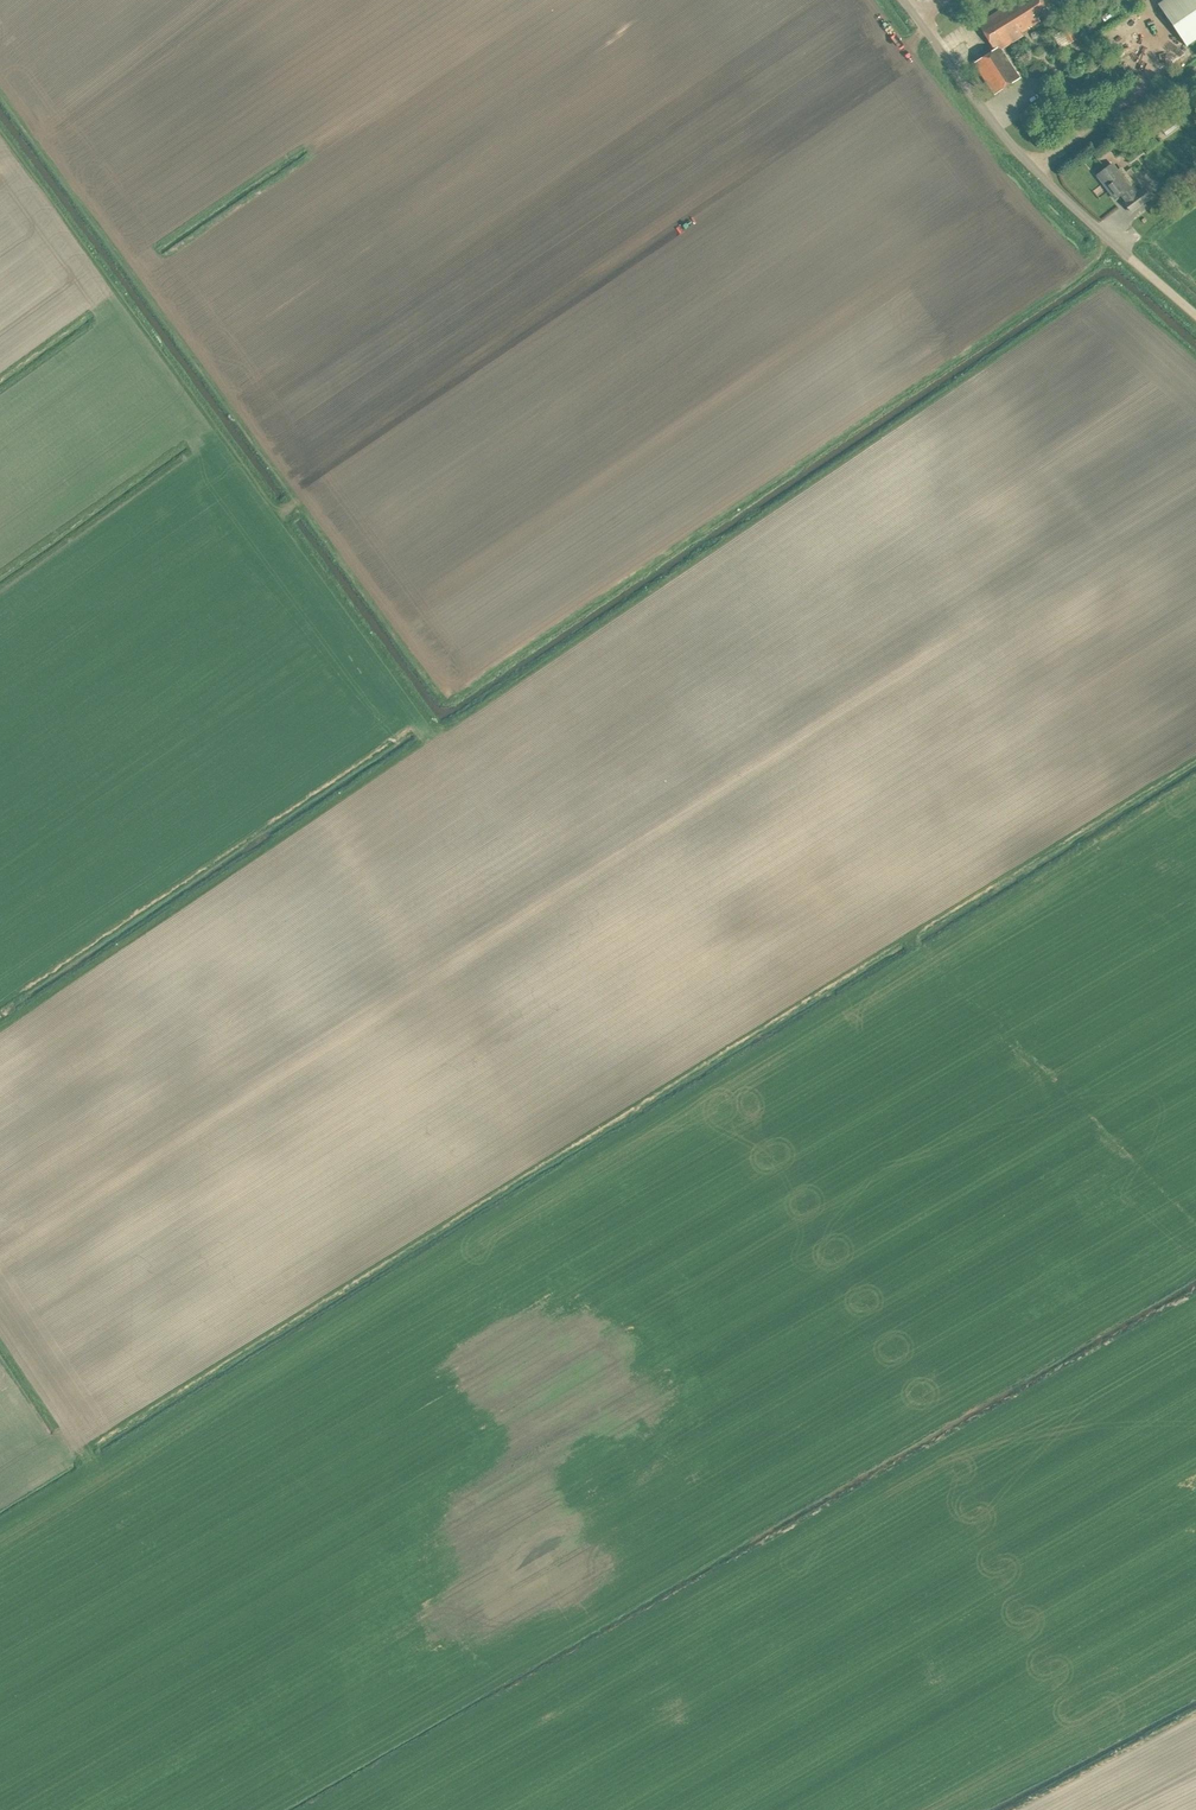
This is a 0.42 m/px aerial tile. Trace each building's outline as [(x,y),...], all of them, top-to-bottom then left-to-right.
[(1041,0),(1018,0),(978,25),(994,50),(974,64),(994,96),(1020,79),(1001,50),(1023,36),(1021,34),(1040,22),(1038,19),(1049,12),(1041,0)] [(1156,3),(1185,46),(1195,39),(1195,0),(1162,0),(1156,3)] [(1077,39),(1069,27),(1061,32),(1068,45),(1077,39)] [(1182,101),(1172,108),(1180,119),(1190,112),(1182,101)] [(1128,201),(1128,202),(1126,204),(1131,211),(1149,198),(1143,189),(1136,194),(1131,187),(1130,188),(1125,181),(1127,180),(1125,177),(1122,178),(1112,165),(1097,176),(1115,199),(1121,195),(1126,202),(1128,201)] [(1176,173),(1168,180),(1175,189),(1183,182),(1176,173)]
